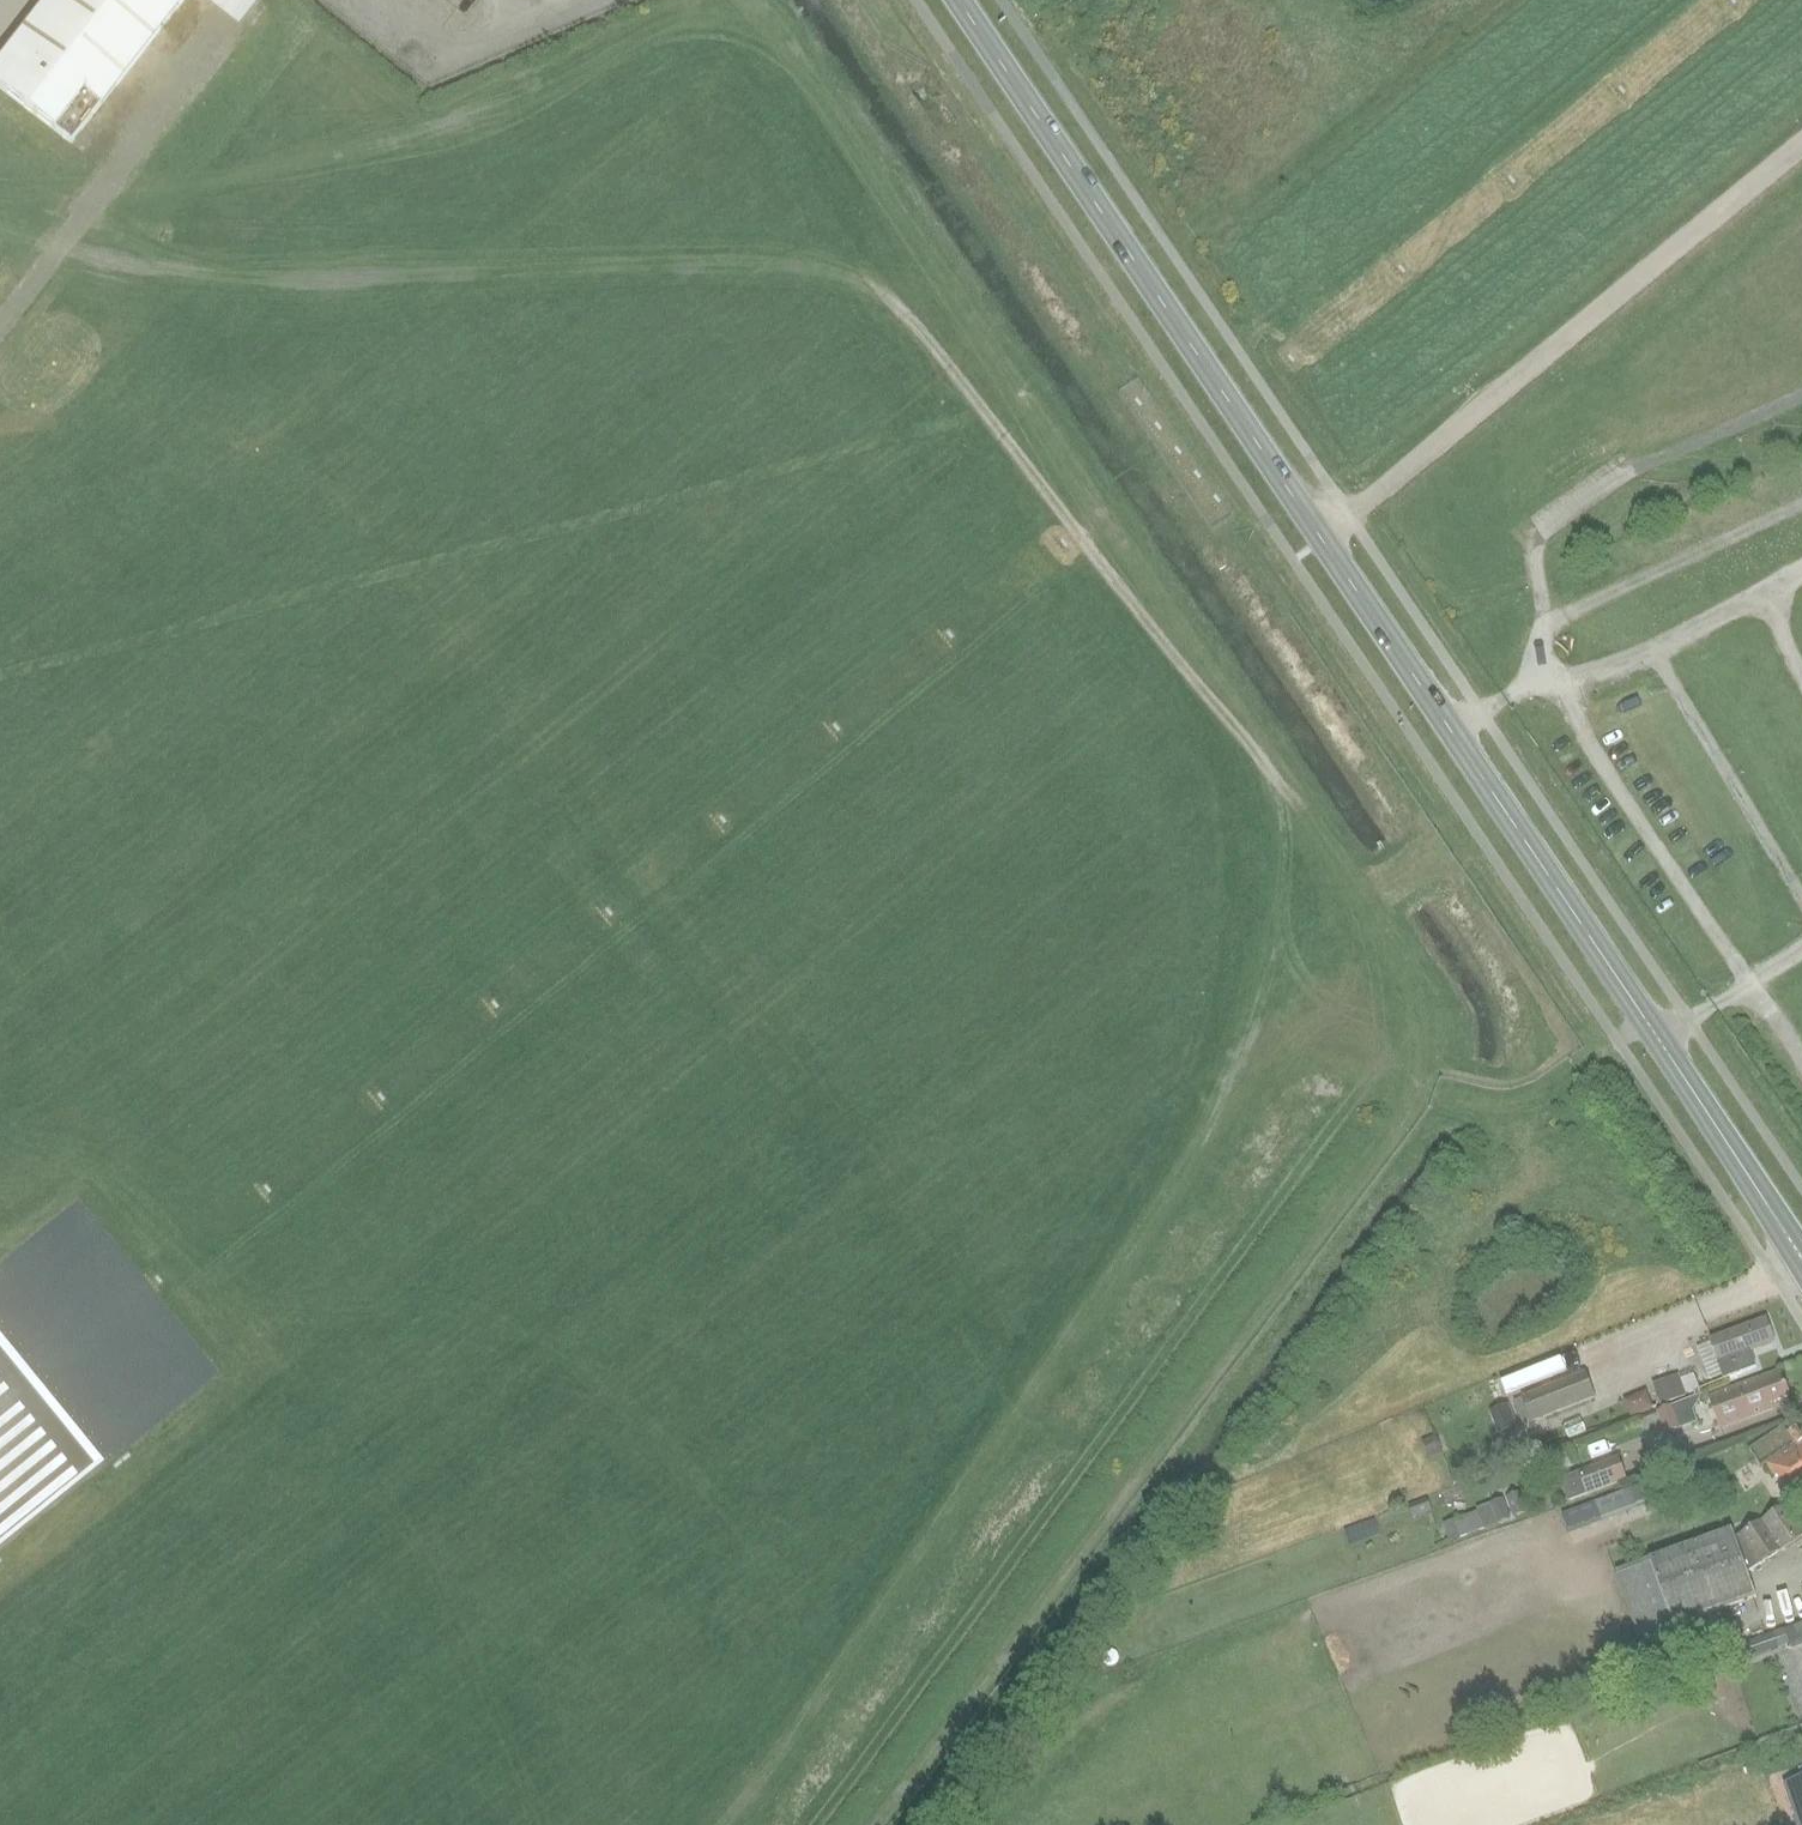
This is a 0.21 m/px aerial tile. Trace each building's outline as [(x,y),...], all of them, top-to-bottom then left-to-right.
[(182,0),(46,0),(0,59),(0,87),(71,143),(182,0)] [(1751,1352),(1775,1343),(1766,1319),(1711,1340),(1726,1379),(1757,1367),(1751,1352)] [(1513,1392),(1573,1369),(1568,1355),(1507,1378),(1513,1392)] [(1659,1409),(1703,1392),(1695,1370),(1651,1387),(1659,1409)] [(1586,1371),(1523,1395),(1524,1398),(1515,1402),(1521,1416),(1529,1413),(1532,1422),(1596,1398),(1586,1371)] [(1723,1429),(1747,1420),(1774,1410),(1772,1403),(1790,1396),(1781,1371),(1711,1397),(1723,1429)] [(1649,1392),(1626,1401),(1632,1417),(1655,1408),(1649,1392)] [(1694,1411),(1703,1394),(1657,1411),(1666,1435),(1699,1423),(1694,1411)] [(1511,1405),(1492,1412),(1500,1435),(1520,1427),(1511,1405)] [(1798,1427),(1788,1433),(1797,1446),(1769,1464),(1793,1500),(1801,1494),(1801,1433),(1798,1427)] [(1423,1440),(1429,1458),(1443,1452),(1437,1435),(1423,1440)] [(1561,1479),(1570,1501),(1628,1480),(1620,1457),(1561,1479)] [(1563,1513),(1570,1533),(1603,1521),(1657,1501),(1649,1481),(1596,1501),(1563,1513)] [(1507,1496),(1513,1513),(1526,1508),(1520,1491),(1507,1496)] [(1511,1519),(1504,1498),(1493,1502),(1500,1523),(1511,1519)] [(1428,1499),(1410,1506),(1415,1518),(1433,1512),(1428,1499)] [(1756,1595),(1748,1573),(1801,1537),(1782,1507),(1735,1539),(1731,1529),(1651,1559),(1653,1562),(1617,1576),(1640,1638),(1756,1595)] [(1469,1517),(1445,1526),(1452,1544),(1475,1535),(1469,1517)] [(1785,1631),(1792,1651),(1801,1647),(1801,1625),(1785,1631)] [(1734,1665),(1775,1649),(1769,1634),(1728,1650),(1734,1665)] [(1801,1824),(1801,1778),(1787,1784),(1801,1824)]
